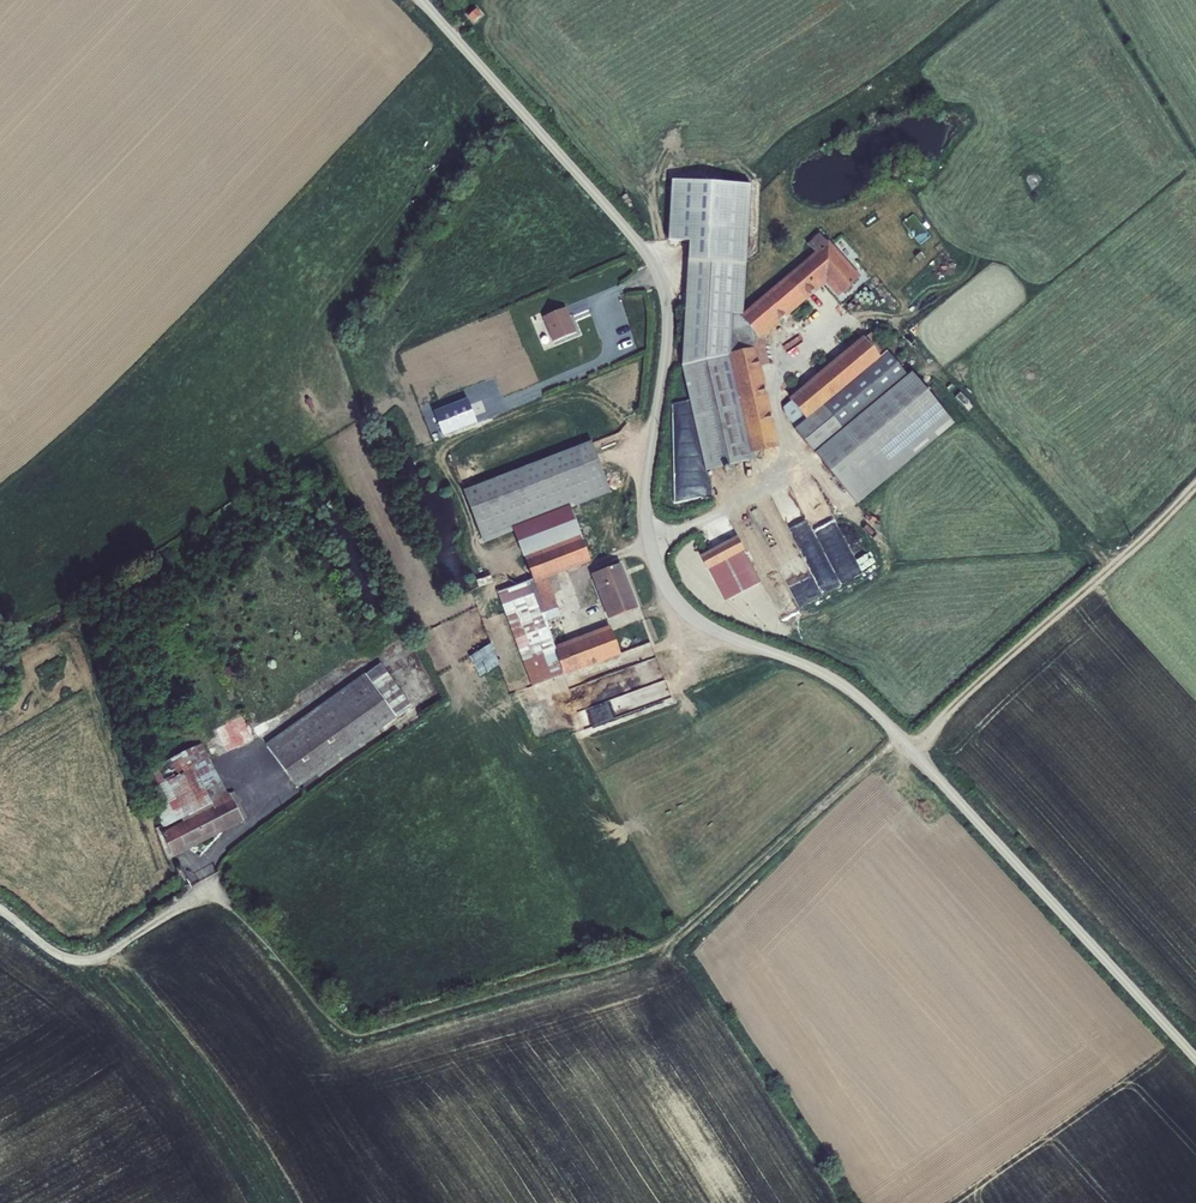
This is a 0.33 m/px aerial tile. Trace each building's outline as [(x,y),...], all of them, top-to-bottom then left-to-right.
[(476,8),(468,15),(473,21),(481,14),(476,8)] [(689,240),(682,364),(730,353),(732,328),(748,324),(739,315),(743,312),(750,184),(671,179),(668,239),(689,240)] [(739,315),(748,324),(732,328),(730,353),(682,364),(706,470),(755,459),(754,452),(779,446),(767,391),(765,392),(764,387),(766,387),(761,365),(769,364),(762,336),(780,321),(780,320),(784,316),(785,317),(810,296),(809,294),(813,291),(814,292),(825,283),(837,296),(859,277),(828,242),(826,243),(819,234),(807,245),(814,253),(743,312),(739,315)] [(565,307),(542,316),(552,341),(576,331),(565,307)] [(857,504),(953,424),(911,372),(908,375),(872,331),(865,339),(863,337),(788,399),(790,402),(783,408),(785,416),(796,429),(857,504)] [(442,437),(477,424),(467,400),(433,413),(442,437)] [(463,491),(483,543),(513,531),(512,527),(569,505),(571,508),(585,502),(611,492),(591,441),(463,491)] [(580,535),(589,559),(605,553),(585,502),(571,508),(581,535),(580,535)] [(512,527),(513,531),(523,557),(524,557),(580,535),(581,535),(571,508),(569,505),(512,527)] [(589,559),(580,535),(524,557),(532,579),(498,593),(531,687),(620,654),(608,626),(554,646),(544,613),(558,608),(549,578),(590,562),(589,559)] [(744,549),(737,537),(701,556),(708,568),(744,549)] [(621,563),(591,574),(608,619),(635,606),(621,563)] [(499,665),(492,643),(470,656),(479,677),(499,665)] [(655,656),(629,667),(638,689),(664,678),(655,656)] [(381,663),(366,675),(396,717),(412,707),(381,663)] [(365,673),(268,745),(297,790),(397,718),(396,717),(366,675),(365,673)] [(611,700),(576,712),(581,728),(617,716),(611,700)] [(253,739),(242,715),(216,728),(228,752),(253,739)] [(212,802),(228,794),(202,744),(147,770),(156,786),(153,788),(163,828),(182,820),(183,822),(214,807),(212,802)] [(228,794),(212,802),(214,807),(183,822),(161,833),(174,857),(244,821),(230,793),(228,794)]
